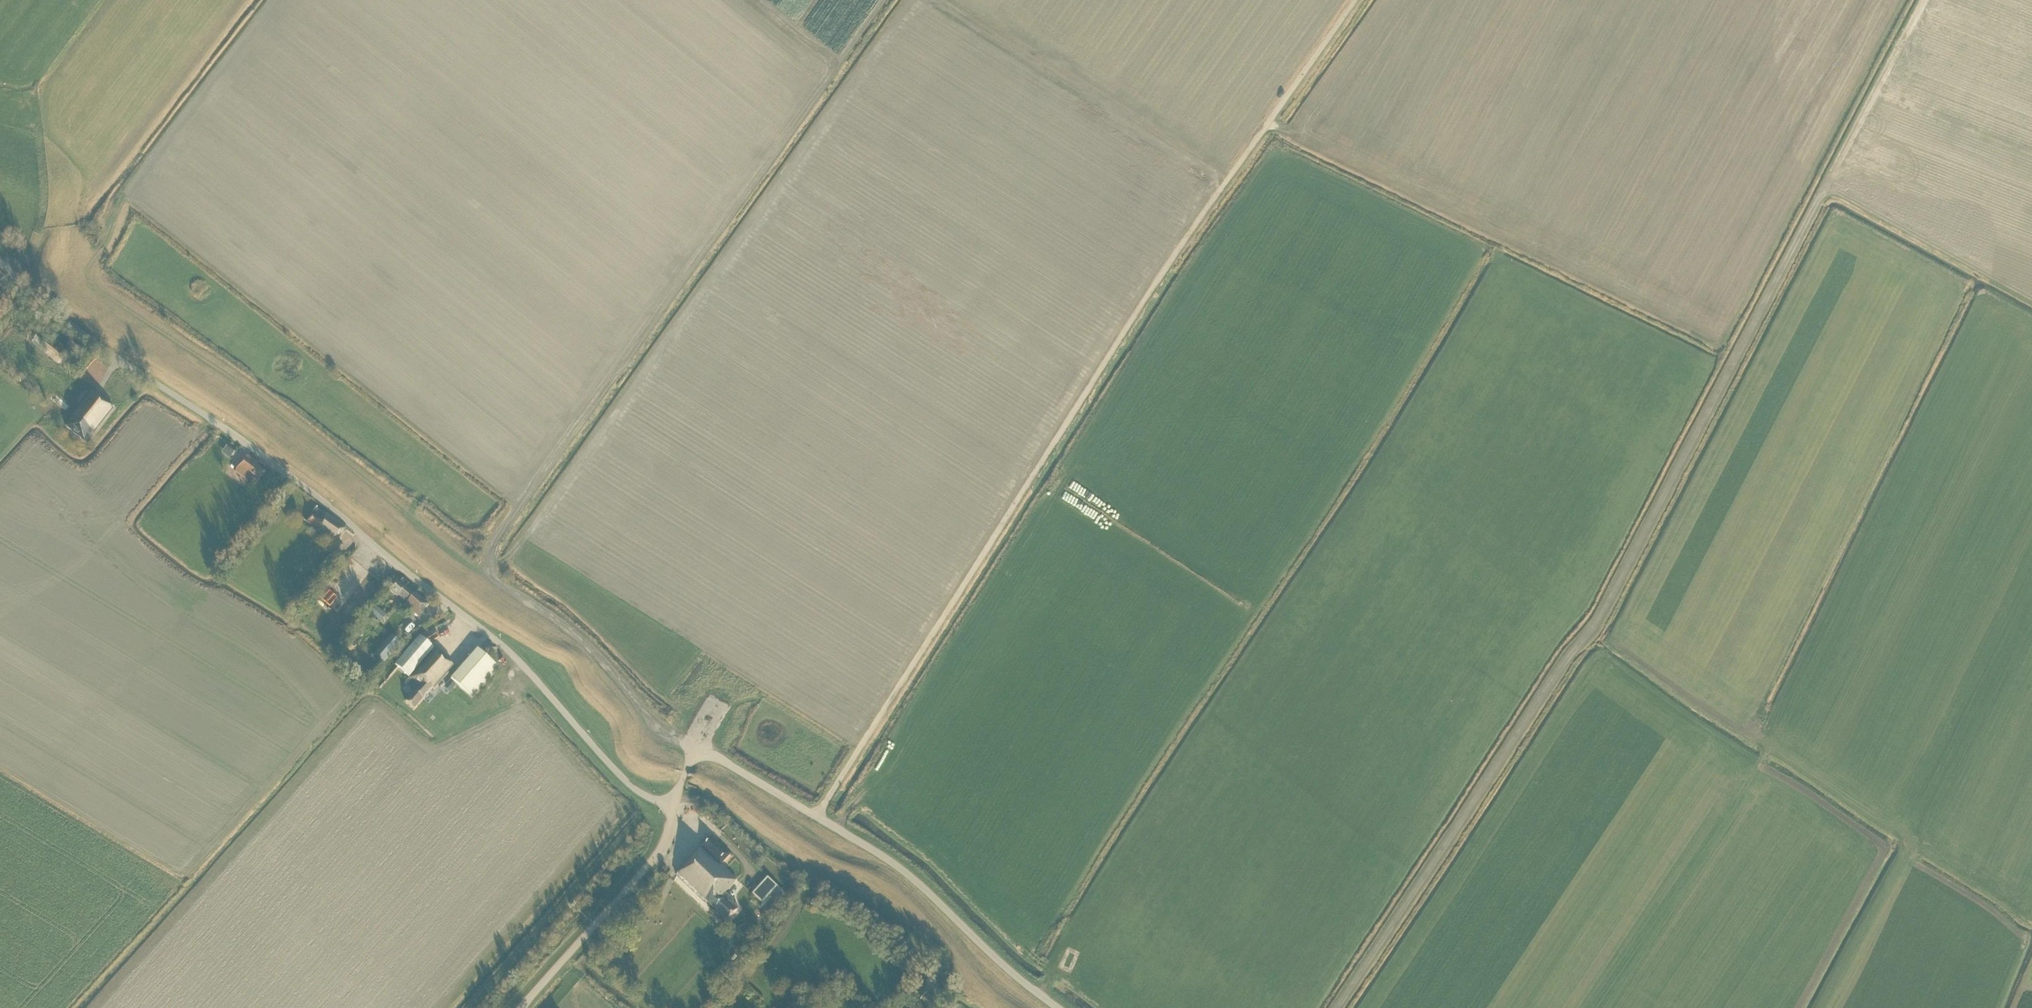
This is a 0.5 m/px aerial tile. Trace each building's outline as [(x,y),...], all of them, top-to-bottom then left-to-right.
[(66,355),(40,334),(32,344),(59,364),(66,355)] [(8,392),(0,387),(0,396),(4,399),(8,392)] [(66,428),(84,442),(92,433),(93,434),(114,409),(92,391),(72,417),(73,418),(66,428)] [(56,404),(66,412),(70,406),(60,398),(56,404)] [(228,444),(225,449),(233,455),(236,450),(228,444)] [(247,455),(235,472),(247,481),(250,477),(257,482),(265,472),(255,464),(256,462),(247,455)] [(310,530),(316,534),(318,532),(334,543),(346,527),(327,514),(325,516),(315,509),(306,522),(312,526),(310,530)] [(275,524),(280,519),(277,516),(272,521),(273,522),(275,524)] [(319,568),(324,573),(336,560),(330,556),(319,568)] [(416,593),(413,596),(404,588),(407,584),(402,580),(399,583),(396,581),(388,590),(397,598),(398,596),(406,603),(405,605),(418,617),(429,605),(416,593)] [(390,636),(378,651),(374,655),(383,663),(400,644),(390,636)] [(405,702),(414,710),(432,689),(434,690),(455,667),(420,637),(395,666),(419,686),(405,702)] [(351,653),(356,647),(350,641),(345,648),(351,653)] [(498,668),(490,661),(477,650),(451,680),(472,698),(498,668)] [(444,688),(450,693),(456,686),(450,681),(444,688)] [(708,903),(728,921),(739,909),(732,903),(733,902),(725,894),(737,881),(721,865),(730,855),(711,837),(676,876),(706,904),(708,903)] [(752,894),(763,904),(778,887),(768,878),(752,894)] [(931,995),(942,1004),(947,998),(936,989),(931,995)] [(928,1007),(939,1007),(941,1006),(927,994),(921,1001),(928,1007)]
